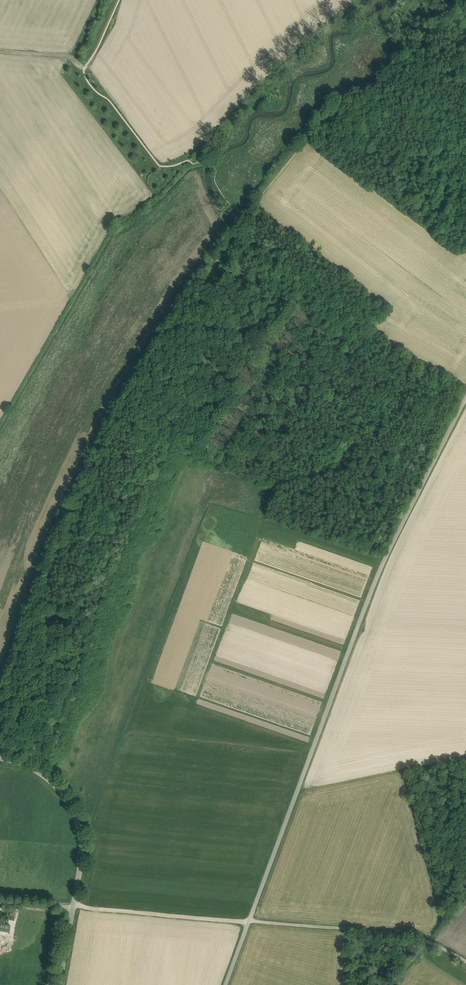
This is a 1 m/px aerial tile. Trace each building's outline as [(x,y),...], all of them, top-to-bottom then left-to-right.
[(7,932),(8,925),(0,924),(0,931),(7,932)]
